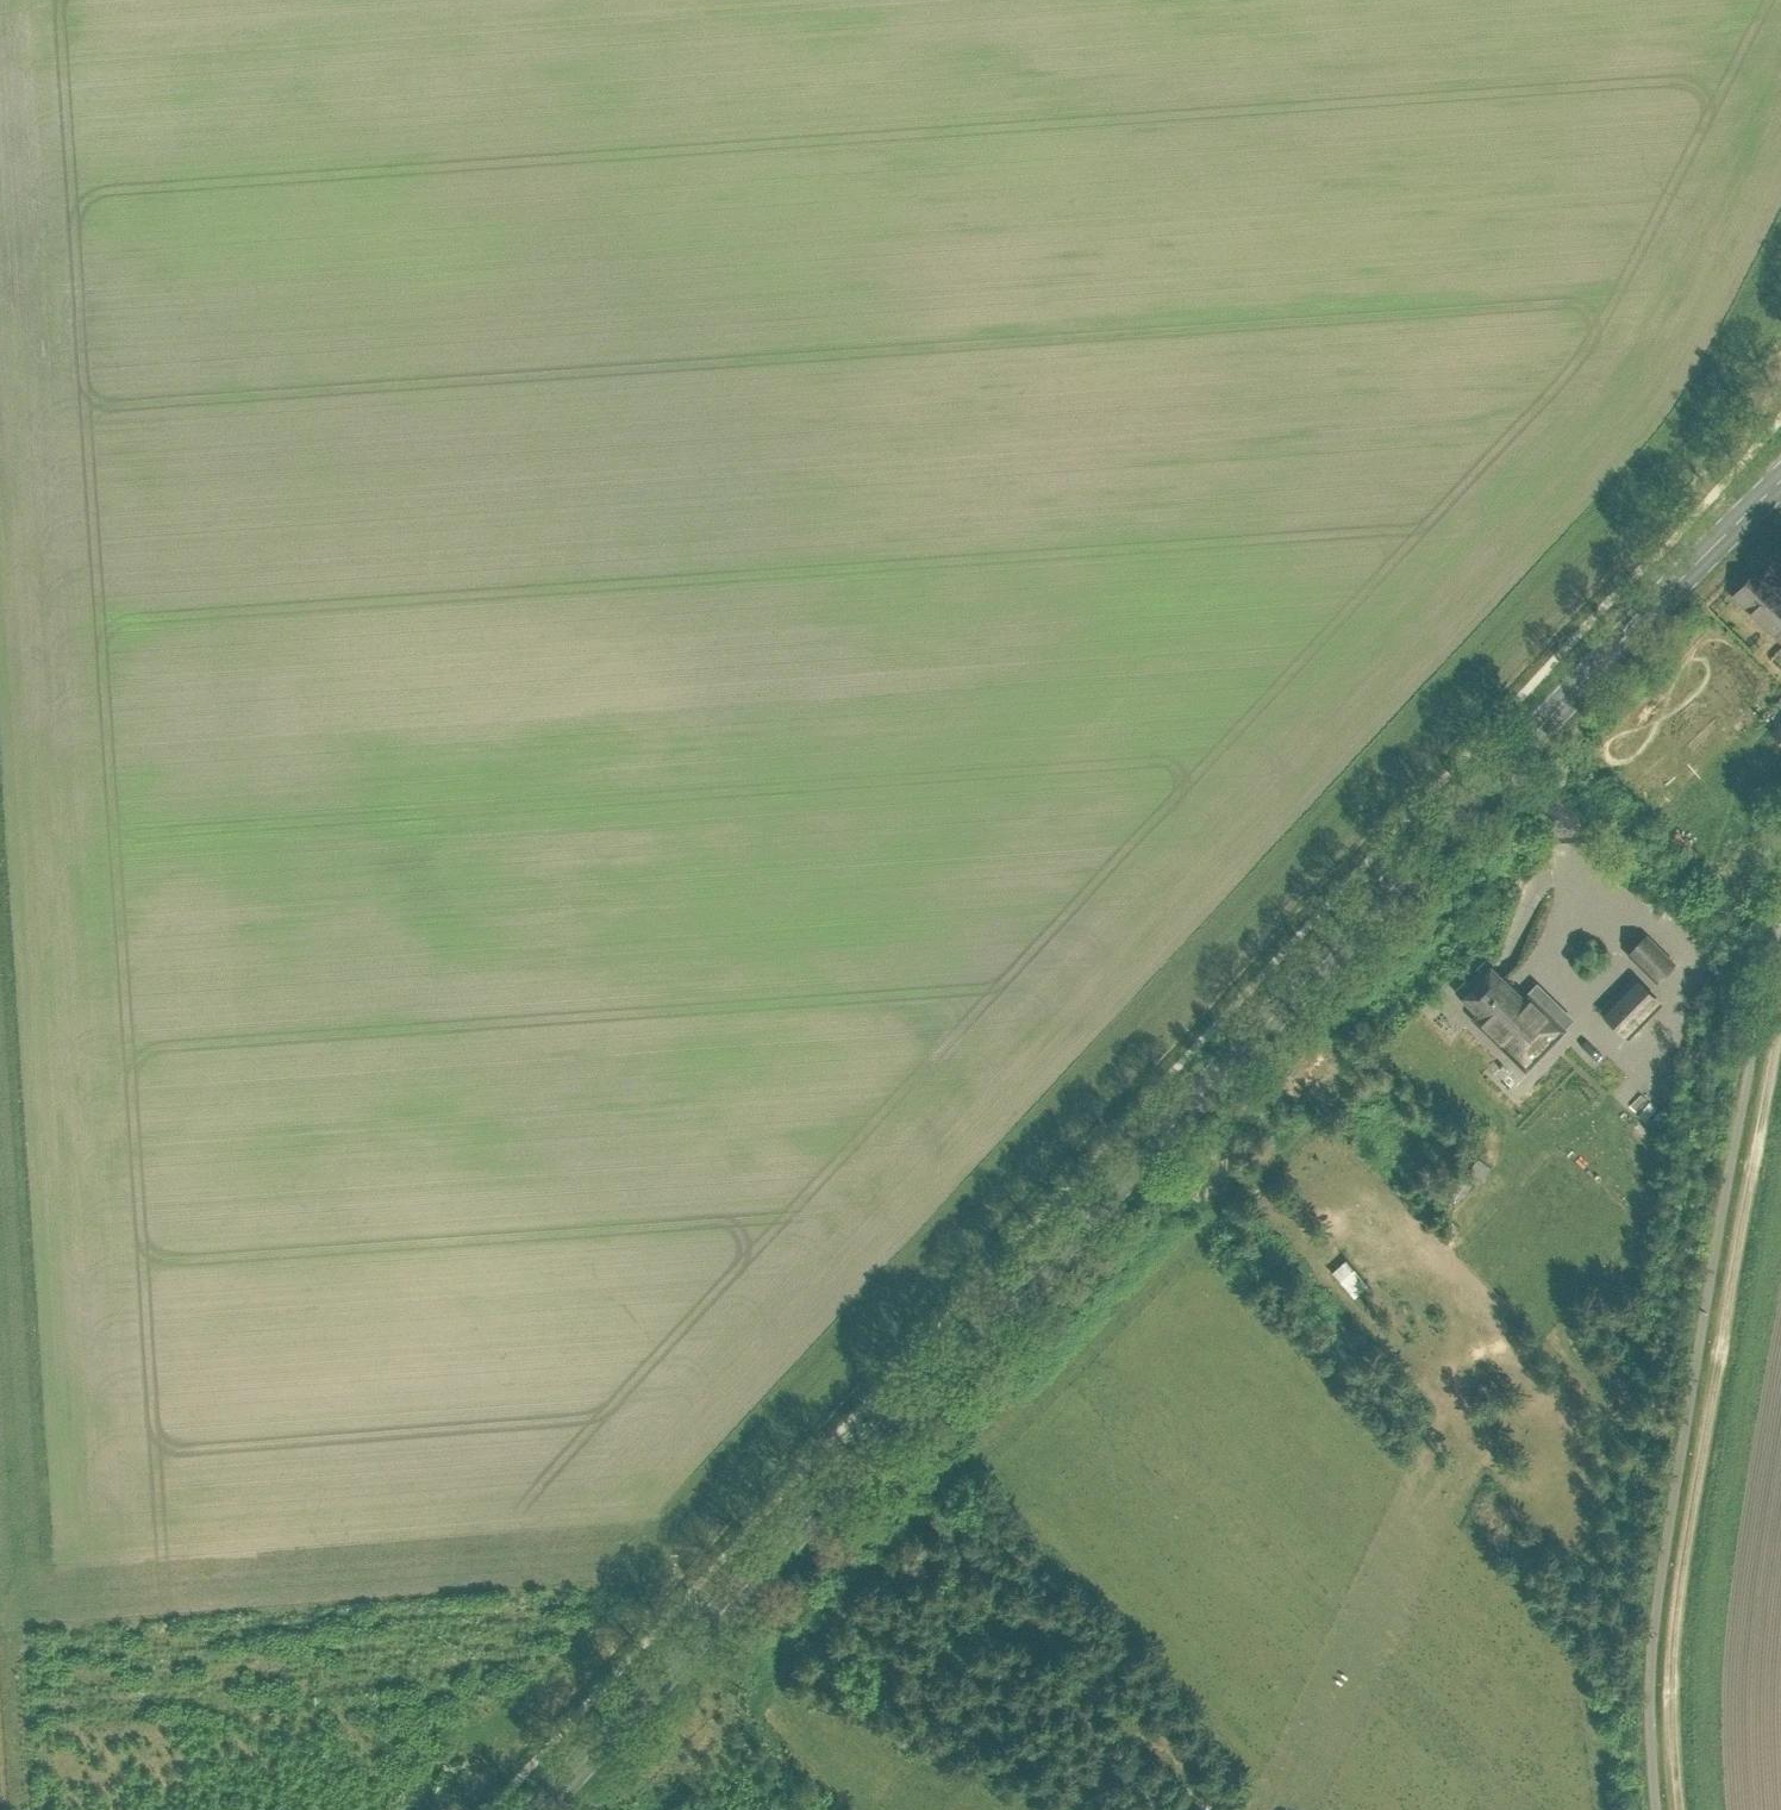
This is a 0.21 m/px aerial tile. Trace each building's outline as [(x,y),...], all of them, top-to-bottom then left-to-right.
[(1780,640),(1780,592),(1766,578),(1762,583),(1754,576),(1735,597),(1780,640)] [(1780,746),(1780,723),(1770,734),(1780,746)] [(1701,852),(1685,836),(1673,847),(1689,864),(1701,852)] [(1646,937),(1629,954),(1657,981),(1674,964),(1646,937)] [(1524,1000),(1486,963),(1457,992),(1478,1012),(1473,1017),(1507,1050),(1515,1042),(1529,1055),(1554,1029),(1546,1022),(1559,1008),(1537,986),(1524,1000)] [(1659,1003),(1635,980),(1603,1012),(1627,1036),(1659,1003)] [(1487,1179),(1497,1162),(1483,1153),(1472,1170),(1487,1179)]
